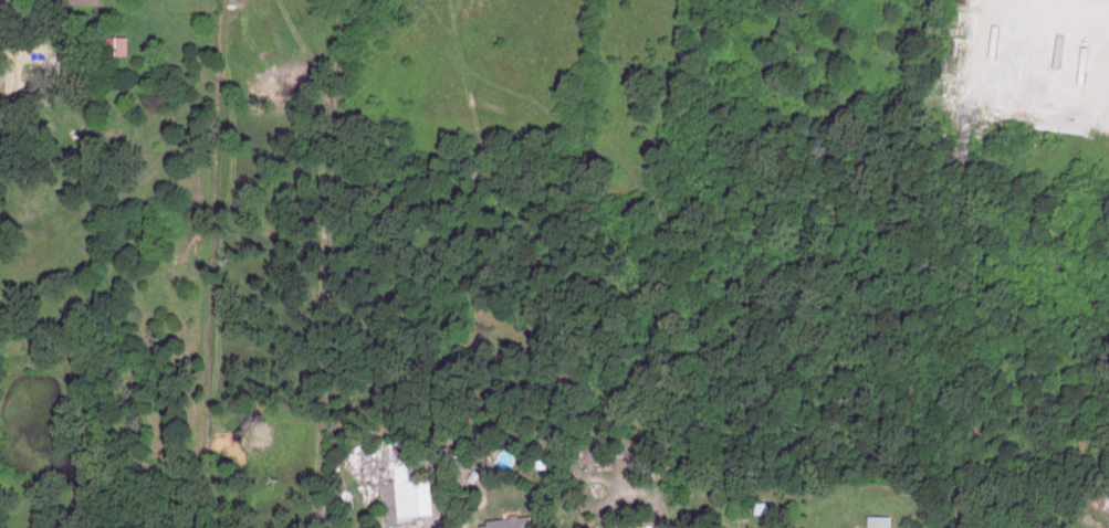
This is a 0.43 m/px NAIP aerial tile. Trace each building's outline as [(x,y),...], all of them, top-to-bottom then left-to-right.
[(438,514),(436,478),(431,479),(430,460),(422,461),(422,454),(406,455),(406,463),(398,464),(399,481),(409,481),(410,500),(401,501),(402,516),(438,514)] [(771,513),(771,501),(755,500),(754,512),(771,513)] [(873,514),(872,527),(896,527),(896,515),(873,514)] [(537,515),(486,519),(487,527),(538,527),(537,515)]
